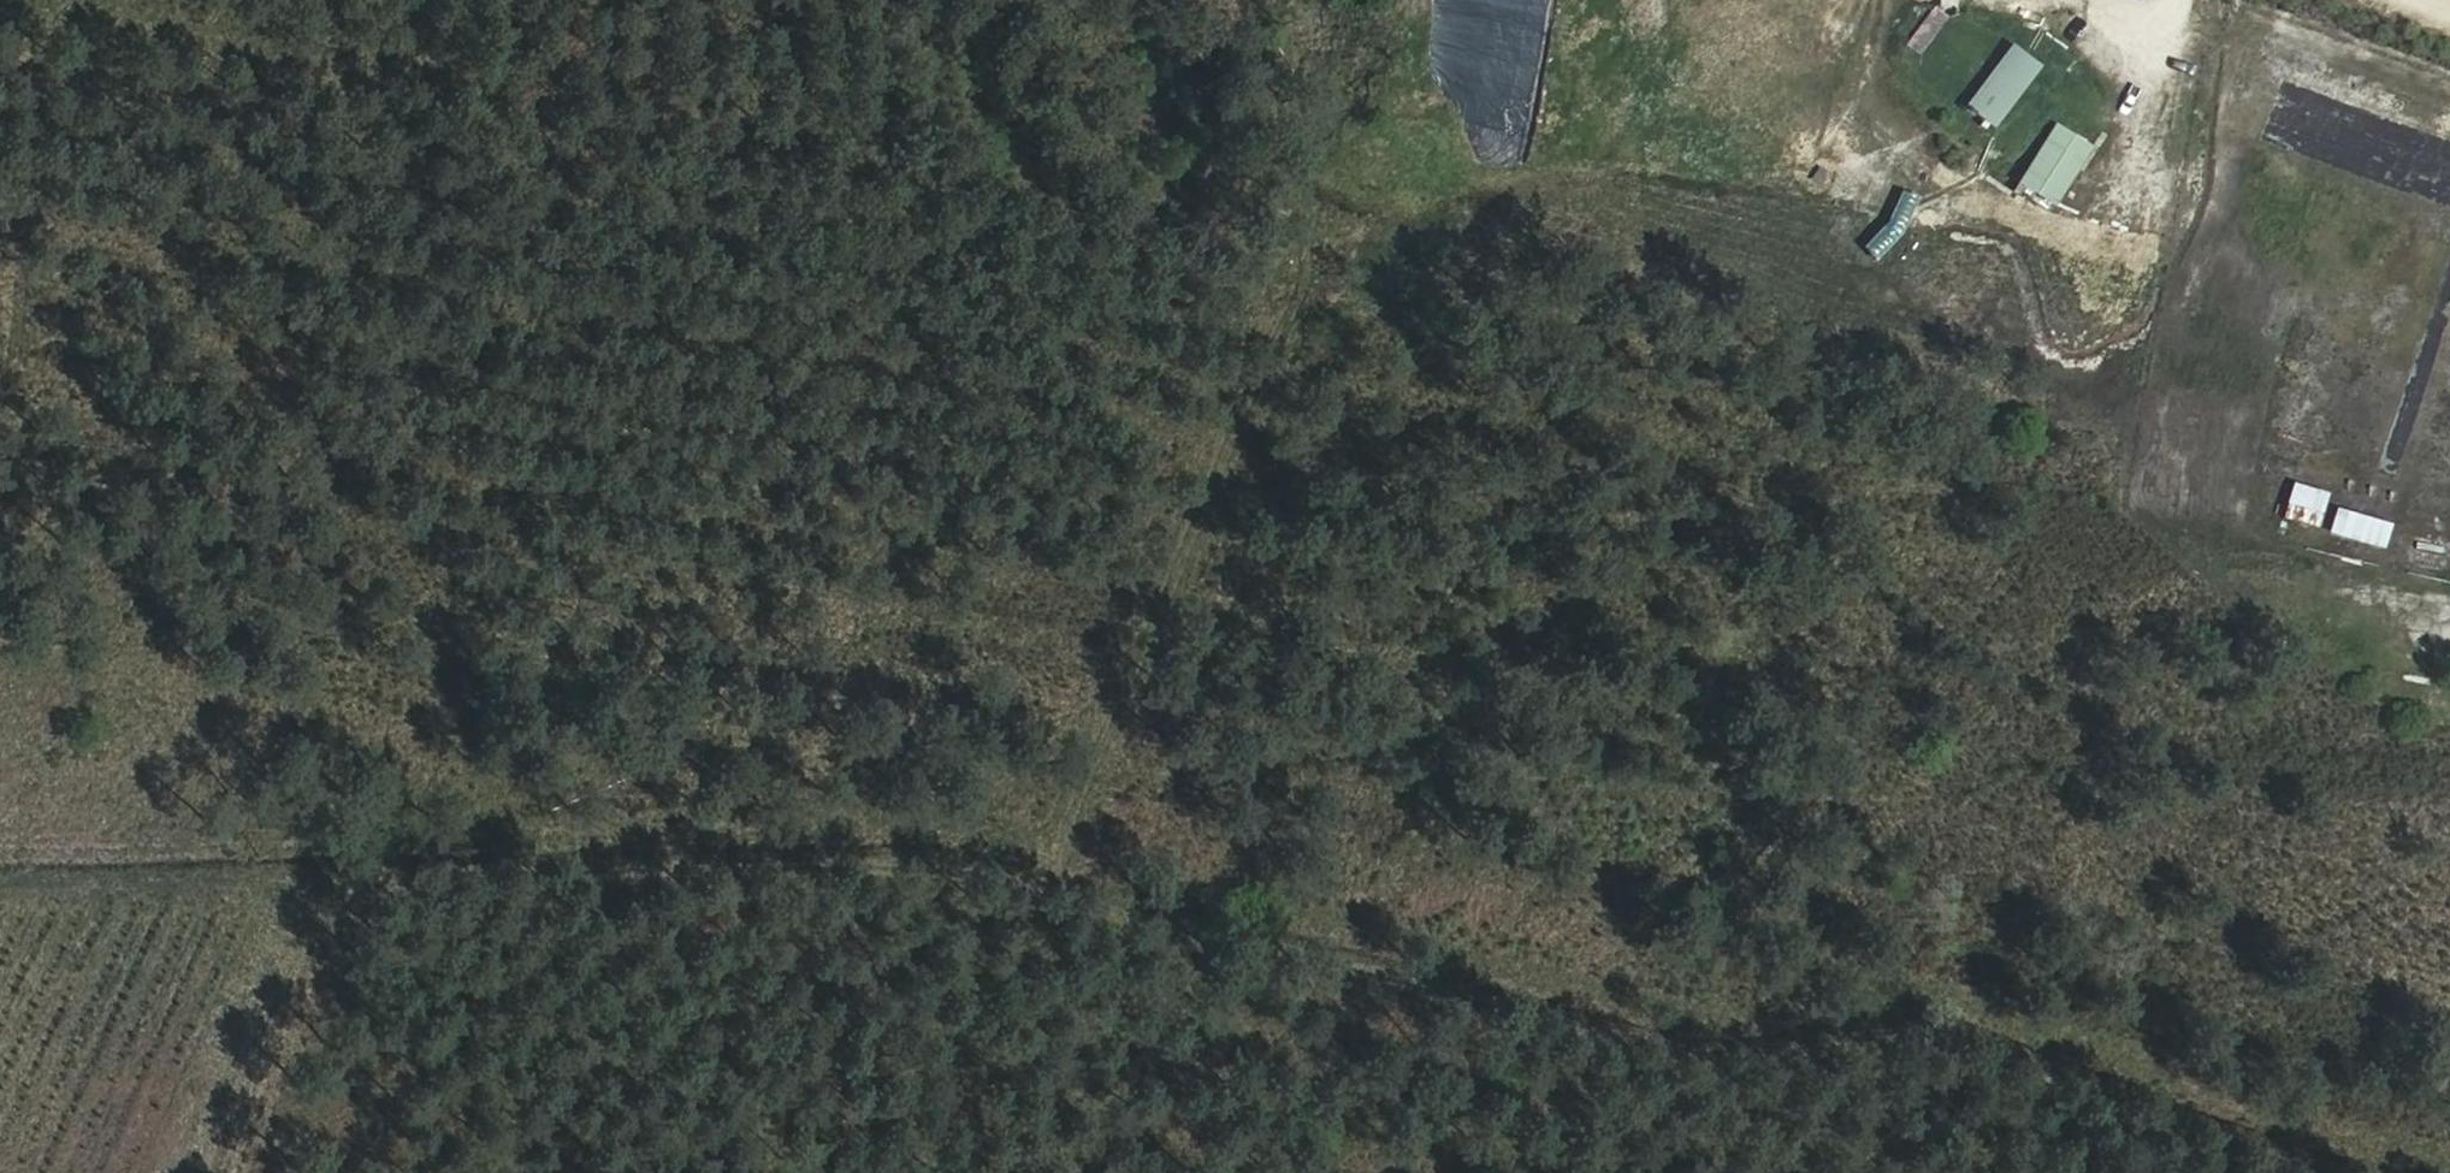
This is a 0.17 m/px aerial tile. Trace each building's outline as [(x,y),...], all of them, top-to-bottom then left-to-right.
[(1906,45),(1921,57),(1951,17),(1935,6),(1906,45)] [(1999,130),(2045,68),(2014,45),(1968,106),(1999,130)] [(2056,123),(2018,186),(2059,210),(2096,147),(2056,123)] [(2288,483),(2278,518),(2314,528),(2324,493),(2288,483)] [(2334,507),(2326,532),(2382,550),(2390,524),(2334,507)] [(2405,557),(2449,566),(2449,540),(2410,532),(2405,557)]
